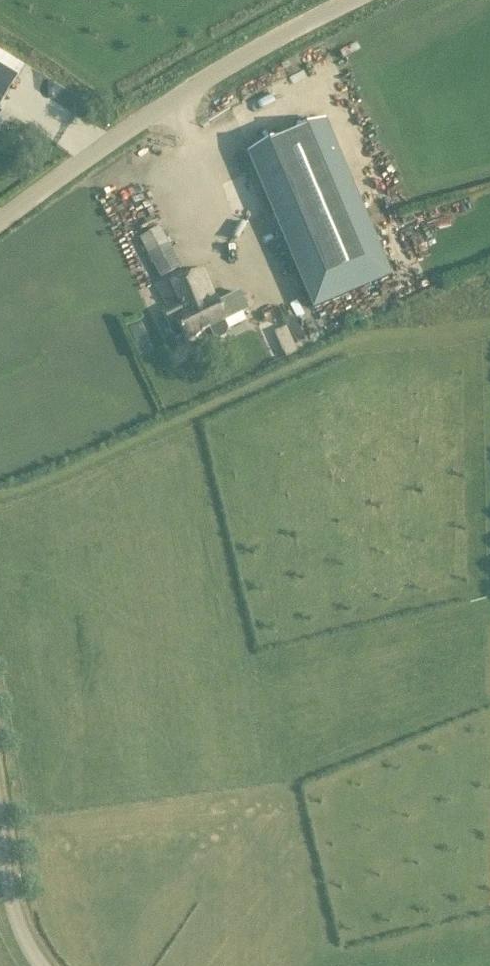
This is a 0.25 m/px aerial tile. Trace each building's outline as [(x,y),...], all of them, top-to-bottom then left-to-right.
[(17,79),(0,68),(0,106),(17,79)] [(322,118),(247,154),(312,303),(388,270),(322,118)] [(183,269),(169,244),(160,228),(140,239),(148,255),(161,280),(183,269)] [(240,293),(217,302),(203,269),(183,279),(209,331),(213,338),(219,340),(224,337),(227,331),(223,324),(225,323),(225,322),(249,312),(240,293)] [(163,310),(170,326),(175,339),(182,336),(185,343),(209,331),(183,279),(159,292),(167,308),(163,310)] [(153,350),(141,322),(128,328),(140,355),(153,350)] [(265,337),(275,360),(299,350),(289,327),(265,337)]
